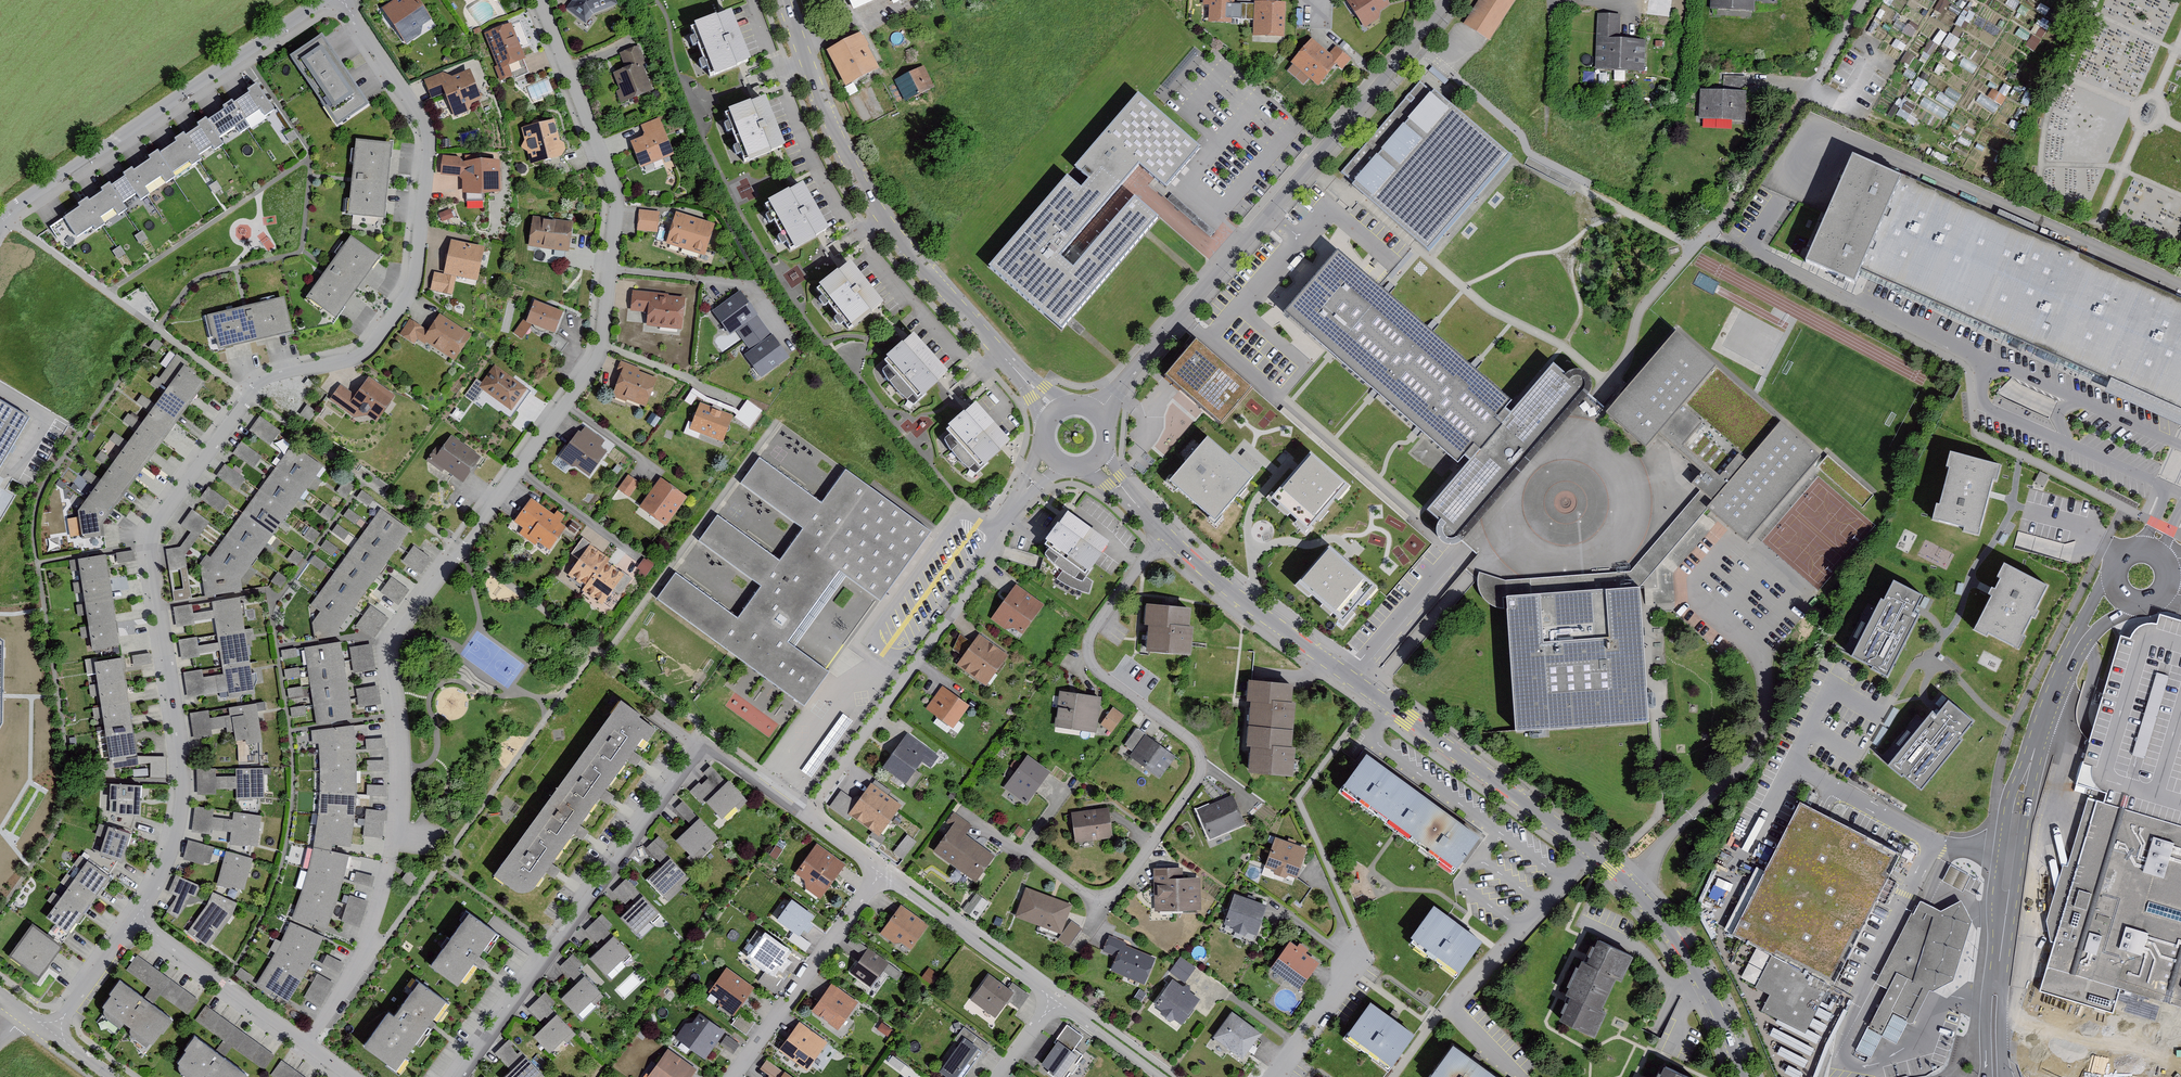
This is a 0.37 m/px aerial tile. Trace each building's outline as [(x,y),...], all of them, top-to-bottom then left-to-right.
[(380,12),(404,48),(419,38),(422,29),(430,23),(414,0),(398,0),(380,12)] [(570,3),(562,14),(584,29),(592,18),(615,8),(612,0),(569,0),(570,3)] [(853,13),(880,0),(847,0),(853,13)] [(891,9),(908,1),(908,0),(886,0),(891,9)] [(1233,0),(1202,0),(1202,8),(1208,8),(1207,27),(1232,28),(1232,23),(1239,24),(1240,9),(1233,9),(1233,0)] [(1378,23),(1380,14),(1388,8),(1383,0),(1348,0),(1344,3),(1364,32),(1378,23)] [(1516,0),(1481,0),(1464,25),(1489,41),(1516,0)] [(1709,13),(1754,15),(1755,0),(1710,0),(1709,13)] [(1283,41),(1285,6),(1253,5),(1253,7),(1242,6),(1241,19),(1253,20),(1253,40),(1283,41)] [(748,67),(728,16),(689,32),(692,41),(687,43),(691,54),(696,52),(701,65),(697,66),(701,75),(705,73),(708,81),(713,79),(714,81),(748,67)] [(1618,41),(1620,18),(1598,16),(1595,72),(1643,75),(1645,43),(1618,41)] [(510,25),(481,36),(499,83),(511,79),(508,69),(524,63),(510,25)] [(372,98),(331,32),(299,52),(341,118),(372,98)] [(878,72),(859,36),(825,53),(844,90),(878,72)] [(1329,57),(1311,42),(1290,66),(1318,90),(1336,69),(1341,73),(1351,62),(1336,50),(1329,57)] [(637,49),(618,55),(624,73),(612,77),(618,93),(615,94),(618,104),(652,93),(637,49)] [(933,89),(922,69),(894,83),(904,103),(933,89)] [(445,76),(427,82),(433,97),(447,92),(456,116),(468,112),(471,105),(479,102),(468,74),(447,82),(445,76)] [(1592,85),(1593,75),(1583,75),(1582,85),(1592,85)] [(1723,78),(1722,92),(1700,91),(1699,120),(1745,122),(1747,93),(1742,93),(1742,79),(1723,78)] [(1510,154),(1423,79),(1340,174),(1427,249),(1510,154)] [(257,85),(61,216),(76,239),(273,109),(257,85)] [(1170,183),(1202,146),(1139,92),(1077,164),(1091,176),(1083,185),(1068,173),(989,265),(1065,329),(1160,218),(1134,196),(1076,263),(1063,252),(1143,160),(1170,183)] [(763,97),(722,113),(727,124),(723,125),(726,133),(730,132),(736,147),(732,149),(735,156),(739,154),(743,163),(783,147),(763,97)] [(553,120),(520,129),(523,142),(520,149),(526,153),(530,165),(560,157),(564,151),(562,144),(558,142),(553,120)] [(656,121),(640,127),(643,136),(642,138),(629,143),(640,170),(674,157),(660,122),(656,121)] [(382,218),(391,144),(354,139),(349,179),(345,214),(382,218)] [(460,159),(444,157),(442,175),(466,176),(466,189),(499,189),(498,164),(460,164),(460,159)] [(1860,273),(1901,178),(1849,158),(1806,250),(1860,273)] [(1901,178),(1860,273),(2180,413),(2180,300),(1901,178)] [(800,183),(763,204),(769,214),(763,217),(768,225),(773,223),(780,235),(776,238),(780,246),(784,244),(789,253),(828,231),(800,183)] [(397,188),(394,199),(404,202),(407,190),(397,188)] [(448,210),(437,215),(440,223),(452,218),(448,210)] [(659,213),(638,211),(636,233),(656,235),(659,213)] [(714,224),(674,213),(665,246),(705,257),(714,224)] [(571,223),(531,218),(527,249),(567,254),(571,223)] [(379,259),(348,237),(329,264),(304,298),(335,320),(379,259)] [(482,250),(454,244),(448,274),(437,272),(434,289),(453,292),(456,276),(476,280),(482,250)] [(1566,375),(1553,365),(1515,409),(1512,407),(1509,404),(1511,402),(1477,372),(1475,375),(1470,371),(1465,367),(1468,364),(1433,335),(1431,338),(1426,334),(1421,330),(1425,326),(1390,296),(1387,299),(1382,295),(1376,291),(1379,287),(1339,250),(1284,312),(1326,349),(1329,346),(1334,350),(1340,355),(1336,359),(1370,389),(1373,385),(1377,389),(1382,393),(1379,396),(1414,426),(1417,423),(1421,426),(1425,430),(1422,434),(1456,464),(1463,457),(1465,459),(1468,462),(1426,510),(1439,522),(1436,526),(1435,530),(1435,534),(1437,538),(1440,542),(1445,545),(1452,545),(1456,544),(1461,539),(1588,398),(1591,389),(1591,386),(1591,383),(1590,381),(1589,377),(1583,373),(1580,371),(1576,371),(1571,371),(1568,373),(1566,375)] [(848,259),(813,288),(821,297),(816,301),(822,309),(827,305),(837,317),(832,321),(838,329),(843,325),(848,332),(883,303),(848,259)] [(763,326),(737,292),(710,313),(729,339),(735,334),(741,343),(748,351),(742,355),(760,379),(787,358),(763,326)] [(684,298),(631,293),(629,312),(646,314),(645,328),(681,332),(684,298)] [(290,333),(281,298),(205,317),(211,340),(213,339),(217,351),(290,333)] [(562,313),(533,304),(526,325),(521,322),(513,335),(522,341),(530,327),(555,335),(562,313)] [(423,329),(411,321),(401,336),(415,344),(418,339),(425,343),(427,339),(454,356),(467,335),(440,318),(429,335),(422,331),(423,329)] [(912,334),(883,361),(888,367),(881,373),(889,386),(904,401),(912,407),(949,373),(912,334)] [(568,343),(555,335),(546,347),(559,356),(568,343)] [(1675,336),(1607,415),(1647,449),(1656,438),(1708,481),(1720,492),(1778,423),(1675,336)] [(1196,340),(1165,376),(1219,423),(1251,387),(1196,340)] [(92,488),(75,510),(80,540),(99,537),(97,525),(203,384),(193,376),(195,373),(186,367),(188,365),(175,356),(158,379),(155,377),(149,385),(161,393),(152,405),(142,398),(137,404),(147,412),(138,424),(127,416),(122,422),(133,431),(124,443),(113,435),(108,442),(119,450),(111,461),(100,453),(94,460),(105,469),(97,479),(87,471),(80,480),(92,488)] [(618,363),(616,371),(620,372),(610,398),(626,403),(626,402),(646,409),(656,379),(638,373),(639,370),(618,363)] [(495,369),(481,389),(511,411),(525,391),(495,369)] [(354,398),(339,387),(328,401),(353,419),(365,417),(373,423),(392,398),(367,380),(354,398)] [(481,389),(473,383),(463,396),(471,402),(481,389)] [(711,408),(698,403),(690,426),(687,425),(684,436),(719,448),(731,415),(722,412),(723,411),(731,414),(734,416),(732,418),(747,431),(762,412),(747,400),(738,412),(733,409),(705,399),(691,389),(682,403),(690,408),(697,399),(703,403),(712,406),(711,408)] [(0,401),(0,461),(27,416),(0,401)] [(974,404),(943,431),(949,437),(943,443),(950,455),(963,469),(973,476),(1009,442),(974,404)] [(466,415),(455,409),(450,417),(460,424),(466,415)] [(279,433),(259,418),(248,431),(268,446),(279,433)] [(1778,423),(1720,492),(1705,509),(1720,522),(1747,545),(1822,458),(1778,423)] [(577,430),(556,460),(572,471),(573,469),(588,479),(607,452),(601,448),(605,443),(582,427),(579,431),(577,430)] [(1214,520),(1254,477),(1231,457),(1210,438),(1171,481),(1214,520)] [(436,447),(427,460),(442,470),(445,466),(464,478),(477,459),(451,440),(443,452),(436,447)] [(260,459),(240,444),(232,455),(252,470),(260,459)] [(206,557),(199,566),(204,598),(239,594),(238,585),(323,469),(291,446),(209,559),(206,557)] [(1347,483),(1311,453),(1273,498),(1309,528),(1347,483)] [(1998,466),(1954,454),(1935,520),(1979,533),(1998,466)] [(675,573),(655,600),(803,708),(829,671),(790,643),(841,573),(880,602),(931,533),(845,471),(821,504),(758,458),(739,484),(802,530),(778,563),(716,517),(698,543),(760,588),(738,619),(675,573)] [(244,481),(223,467),(215,478),(236,493),(244,481)] [(638,485),(626,477),(617,491),(629,499),(638,485)] [(686,497),(659,479),(638,509),(665,527),(686,497)] [(354,487),(345,480),(336,492),(345,499),(354,487)] [(1635,568),(1631,573),(1640,589),(1705,509),(1720,492),(1708,481),(1635,568)] [(228,503),(208,488),(200,500),(220,514),(228,503)] [(373,499),(361,491),(356,498),(368,507),(373,499)] [(532,503),(517,523),(526,530),(523,534),(535,543),(537,541),(547,548),(562,529),(557,525),(561,520),(554,515),(552,518),(532,503)] [(335,512),(326,506),(319,514),(329,521),(335,512)] [(359,518),(347,510),(342,517),(354,525),(359,518)] [(190,535),(179,549),(165,551),(168,573),(186,570),(184,556),(208,523),(191,511),(180,527),(190,535)] [(407,530),(382,511),(314,606),(320,610),(310,623),(313,640),(338,636),(337,629),(351,609),(363,592),(374,576),(386,561),(397,545),(407,530)] [(1047,548),(1042,555),(1053,565),(1063,573),(1056,581),(1064,586),(1077,592),(1090,595),(1093,583),(1086,578),(1093,569),(1090,567),(1108,543),(1066,512),(1042,544),(1047,548)] [(347,534),(336,526),(331,532),(342,541),(347,534)] [(318,535),(310,529),(304,537),(312,543),(318,535)] [(1700,536),(1694,530),(1669,557),(1675,562),(1700,536)] [(588,586),(585,591),(603,603),(613,589),(620,594),(630,580),(622,574),(620,576),(604,564),(606,561),(589,548),(591,545),(582,539),(573,553),(580,558),(569,573),(588,586)] [(335,549),(325,541),(319,548),(330,556),(335,549)] [(432,559),(414,546),(403,560),(422,573),(432,559)] [(1346,561),(1330,547),(1298,583),(1342,622),(1374,586),(1346,561)] [(302,558),(294,551),(287,560),(296,567),(302,558)] [(133,562),(132,553),(116,555),(117,565),(133,562)] [(117,647),(103,556),(70,561),(71,569),(81,567),(84,583),(73,585),(74,591),(84,590),(87,605),(77,607),(78,614),(87,612),(90,628),(80,629),(81,636),(91,635),(93,651),(117,647)] [(324,565),(313,557),(308,564),(319,572),(324,565)] [(652,566),(642,560),(636,569),(640,571),(638,574),(645,578),(652,566)] [(2017,648),(2048,585),(2006,565),(1975,627),(2017,648)] [(1640,589),(1631,573),(1567,576),(1504,580),(1479,574),(1477,582),(1478,594),(1483,602),(1490,606),(1498,608),(1507,608),(1516,732),(1649,722),(1640,589)] [(285,579),(277,574),(270,584),(279,590),(285,579)] [(390,578),(385,585),(379,593),(398,606),(403,598),(408,591),(390,578)] [(1914,612),(1922,595),(1894,581),(1884,600),(1881,598),(1851,656),(1872,667),(1870,670),(1887,679),(1920,615),(1914,612)] [(1043,606),(1016,586),(990,621),(1017,641),(1043,606)] [(252,695),(237,599),(214,602),(216,610),(192,614),(191,606),(175,609),(178,629),(193,626),(193,623),(217,619),(221,643),(198,646),(197,639),(180,641),(183,661),(198,659),(197,655),(222,651),(225,674),(202,678),(201,671),(185,674),(189,697),(206,694),(206,692),(228,688),(229,698),(252,695)] [(1144,650),(1190,654),(1193,627),(1187,626),(1189,609),(1145,605),(1143,625),(1147,625),(1144,650)] [(371,606),(357,626),(376,639),(390,620),(371,606)] [(2162,612),(2160,623),(2149,623),(2139,627),(2135,637),(2123,634),(2093,734),(2076,785),(2108,792),(2106,800),(2180,822),(2180,618),(2162,612)] [(1008,657),(978,636),(956,666),(986,688),(1008,657)] [(338,642),(306,647),(318,725),(350,720),(347,700),(344,681),(341,662),(338,642)] [(371,646),(352,649),(356,672),(375,668),(371,646)] [(295,651),(283,652),(284,661),(296,659),(295,651)] [(150,665),(148,655),(131,657),(132,667),(150,665)] [(134,756),(119,659),(84,664),(86,677),(93,675),(95,686),(88,688),(89,696),(97,695),(99,708),(91,710),(93,721),(100,720),(106,760),(134,756)] [(300,676),(298,668),(286,669),(287,678),(300,676)] [(1290,702),(1291,685),(1252,681),(1250,703),(1255,703),(1251,748),(1256,749),(1253,774),(1292,777),(1295,748),(1290,747),(1294,703),(1290,702)] [(301,686),(288,688),(289,697),(303,694),(301,686)] [(380,704),(377,686),(357,689),(359,707),(380,704)] [(968,708),(942,688),(925,710),(937,720),(933,725),(947,735),(968,708)] [(1093,732),(1098,697),(1059,692),(1054,726),(1093,732)] [(613,776),(631,752),(641,737),(646,741),(656,728),(620,701),(495,876),(513,892),(521,893),(529,890),(534,886),(548,866),(576,827),(602,792),(613,776)] [(1974,723),(1949,702),(1937,715),(1933,712),(1887,765),(1902,779),(1904,777),(1921,792),(1965,743),(1960,739),(1974,723)] [(260,739),(254,705),(227,710),(229,718),(209,721),(207,712),(192,715),(196,738),(211,735),(210,729),(234,725),(237,743),(260,739)] [(305,713),(304,705),(292,707),(293,715),(305,713)] [(315,705),(306,706),(308,719),(317,717),(315,705)] [(1122,716),(1112,709),(1100,726),(1111,733),(1122,716)] [(802,768),(813,776),(854,717),(843,710),(802,768)] [(356,747),(353,725),(319,730),(322,770),(322,794),(316,849),(306,889),(292,923),(283,943),(275,940),(270,950),(277,954),(257,986),(274,1000),(277,996),(288,1003),(307,969),(323,937),(311,932),(313,924),(327,928),(334,909),(340,891),(345,873),(349,855),(334,851),(335,845),(351,847),(355,815),(357,785),(356,747)] [(1159,780),(1175,757),(1145,737),(1146,735),(1136,728),(1123,747),(1132,753),(1128,759),(1159,780)] [(937,759),(906,737),(882,770),(905,785),(920,764),(929,771),(937,759)] [(383,740),(365,741),(365,751),(383,751),(383,740)] [(1366,753),(1343,785),(1455,868),(1479,836),(1366,753)] [(165,758),(137,758),(138,764),(150,764),(150,780),(165,780),(165,758)] [(1024,806),(1048,773),(1026,758),(1002,790),(1024,806)] [(385,762),(367,762),(366,773),(384,773),(385,762)] [(265,799),(265,769),(237,770),(238,778),(216,778),(216,769),(199,770),(199,794),(216,794),(216,789),(239,788),(239,799),(265,799)] [(738,810),(746,803),(727,783),(705,804),(721,820),(735,807),(738,810)] [(108,813),(140,816),(142,787),(111,784),(108,813)] [(899,806),(869,786),(847,817),(877,838),(899,806)] [(384,788),(366,787),(366,798),(384,798),(384,788)] [(2091,796),(2047,918),(2054,941),(2041,991),(2113,1014),(2116,1001),(2138,1006),(2139,1023),(2146,1032),(2157,1039),(2169,1039),(2180,1033),(2180,1032),(2180,822),(2106,800),(2091,796)] [(1245,825),(1232,797),(1197,812),(1209,840),(1245,825)] [(683,798),(675,805),(687,819),(695,812),(683,798)] [(1775,1018),(1806,1033),(1830,985),(1833,986),(1900,851),(1819,811),(1799,801),(1765,871),(1732,936),(1770,956),(1763,970),(1777,978),(1769,995),(1783,1002),(1775,1018)] [(256,845),(260,817),(236,813),(235,821),(212,818),(213,809),(197,807),(193,832),(211,835),(212,828),(234,831),(232,842),(256,845)] [(1112,841),(1107,809),(1069,815),(1073,846),(1112,841)] [(383,812),(365,810),(362,836),(380,838),(383,812)] [(970,828),(952,815),(943,826),(948,830),(932,852),(975,884),(995,858),(964,836),(970,828)] [(709,848),(717,841),(698,821),(676,842),(692,858),(706,845),(709,848)] [(100,854),(121,861),(130,835),(110,827),(100,854)] [(908,832),(895,849),(905,856),(917,839),(908,832)] [(657,858),(670,846),(659,833),(645,845),(657,858)] [(1296,879),(1307,850),(1274,838),(1264,867),(1273,870),(1272,874),(1285,879),(1287,875),(1296,879)] [(208,863),(212,848),(191,842),(186,857),(208,863)] [(804,880),(807,888),(819,897),(840,867),(815,849),(797,875),(804,880)] [(253,859),(228,852),(219,884),(233,888),(233,885),(244,888),(253,859)] [(679,888),(687,880),(668,860),(647,881),(663,898),(676,885),(679,888)] [(107,878),(106,877),(89,862),(48,918),(67,932),(107,878)] [(1944,879),(1965,889),(1973,873),(1953,862),(1944,879)] [(1181,879),(1180,868),(1153,869),(1154,911),(1170,911),(1170,915),(1200,913),(1199,878),(1181,879)] [(372,879),(356,875),(353,883),(370,887),(372,879)] [(627,876),(613,888),(625,901),(639,889),(627,876)] [(171,892),(178,895),(170,908),(178,914),(190,895),(193,897),(198,887),(178,878),(171,892)] [(1071,906),(1026,889),(1015,917),(1060,935),(1071,906)] [(979,917),(989,898),(975,890),(965,909),(979,917)] [(209,948),(232,917),(238,903),(214,893),(209,905),(189,932),(209,948)] [(1255,937),(1266,905),(1234,894),(1223,925),(1235,929),(1234,932),(1245,936),(1246,933),(1255,937)] [(651,925),(659,917),(640,897),(619,918),(635,935),(648,922),(651,925)] [(365,903),(348,898),(340,924),(357,929),(365,903)] [(808,921),(813,915),(792,899),(777,920),(794,932),(799,936),(800,935),(804,929),(809,933),(814,926),(808,921)] [(1434,906),(1410,938),(1458,973),(1482,942),(1434,906)] [(1932,914),(1916,907),(1884,967),(1896,973),(1870,1027),(1882,1032),(1892,1012),(1908,1019),(1925,988),(1916,983),(1932,914)] [(897,942),(902,940),(910,946),(925,925),(901,908),(883,932),(897,942)] [(585,927),(597,939),(614,923),(602,911),(585,927)] [(497,932),(471,913),(432,966),(458,985),(480,955),(497,932)] [(1081,930),(1070,923),(1058,940),(1069,947),(1081,930)] [(59,949),(30,927),(7,957),(37,979),(59,949)] [(799,936),(794,932),(789,939),(807,952),(813,944),(800,935),(799,936)] [(789,950),(766,934),(751,955),(768,967),(759,980),(776,992),(791,971),(788,969),(793,962),(784,956),(789,950)] [(1127,945),(1108,938),(1102,954),(1115,959),(1110,974),(1146,986),(1155,959),(1126,949),(1127,945)] [(622,966),(630,958),(611,939),(589,959),(605,976),(619,963),(622,966)] [(1621,981),(1633,957),(1598,941),(1587,964),(1582,961),(1565,997),(1570,1000),(1559,1023),(1595,1039),(1606,1015),(1601,1013),(1616,979),(1621,981)] [(1296,947),(1289,942),(1270,970),(1300,990),(1318,963),(1305,954),(1308,951),(1298,944),(1296,947)] [(871,988),(887,966),(867,952),(851,974),(871,988)] [(136,954),(127,968),(154,986),(153,988),(189,1012),(199,995),(136,954)] [(342,966),(326,957),(321,965),(338,974),(342,966)] [(1170,973),(1185,984),(1195,969),(1180,959),(1170,973)] [(719,996),(722,1004),(734,1012),(752,986),(727,969),(712,990),(719,996)] [(934,974),(928,970),(921,979),(927,984),(934,974)] [(332,984),(316,976),(303,1000),(319,1008),(332,984)] [(1007,991),(987,977),(969,1002),(995,1020),(1007,1002),(1019,1011),(1029,997),(1012,985),(1007,991)] [(593,1006),(601,998),(582,979),(561,999),(577,1016),(590,1003),(593,1006)] [(131,1029),(130,1033),(131,1036),(145,1047),(150,1041),(152,1043),(161,1032),(163,1033),(173,1020),(147,1001),(120,980),(109,994),(111,996),(102,1008),(105,1010),(102,1014),(118,1026),(121,1027),(124,1024),(131,1029)] [(1180,1027),(1198,1000),(1189,994),(1188,988),(1182,989),(1171,981),(1153,1008),(1162,1014),(1160,1016),(1170,1022),(1171,1020),(1180,1027)] [(448,1002),(421,982),(395,1017),(390,1013),(365,1047),(398,1070),(434,1020),(448,1002)] [(855,1001),(832,985),(815,1010),(838,1026),(855,1001)] [(529,1006),(540,1018),(558,1001),(546,989),(529,1006)] [(1369,1002),(1346,1033),(1390,1066),(1414,1035),(1392,1019),(1369,1002)] [(224,1036),(233,1022),(204,1004),(195,1017),(224,1036)] [(744,1031),(753,1022),(741,1012),(733,1021),(744,1031)] [(1261,1035),(1232,1014),(1212,1040),(1242,1061),(1261,1035)] [(693,1024),(687,1025),(677,1039),(704,1058),(723,1032),(700,1015),(693,1024)] [(565,1045),(573,1038),(554,1018),(532,1039),(548,1056),(562,1042),(565,1045)] [(890,1031),(880,1024),(876,1030),(887,1036),(890,1031)] [(812,1043),(815,1039),(800,1028),(783,1051),(806,1067),(819,1048),(812,1043)] [(1072,1052),(1082,1039),(1066,1028),(1054,1044),(1056,1045),(1041,1065),(1056,1076),(1061,1076),(1077,1057),(1072,1052)] [(963,1030),(954,1042),(959,1046),(939,1073),(944,1076),(964,1076),(975,1062),(978,1064),(989,1049),(963,1030)] [(247,1076),(220,1055),(194,1036),(184,1050),(186,1052),(176,1064),(180,1066),(177,1070),(186,1076),(247,1076)] [(265,1066),(273,1053),(256,1042),(247,1055),(265,1066)] [(1429,1076),(1494,1076),(1474,1062),(1452,1046),(1429,1076)] [(667,1052),(651,1075),(653,1076),(688,1076),(693,1070),(667,1052)] [(523,1060),(506,1076),(539,1076),(523,1060)] [(773,1075),(777,1069),(766,1061),(762,1067),(773,1075)] [(1664,1067),(1659,1076),(1686,1076),(1664,1067)]
